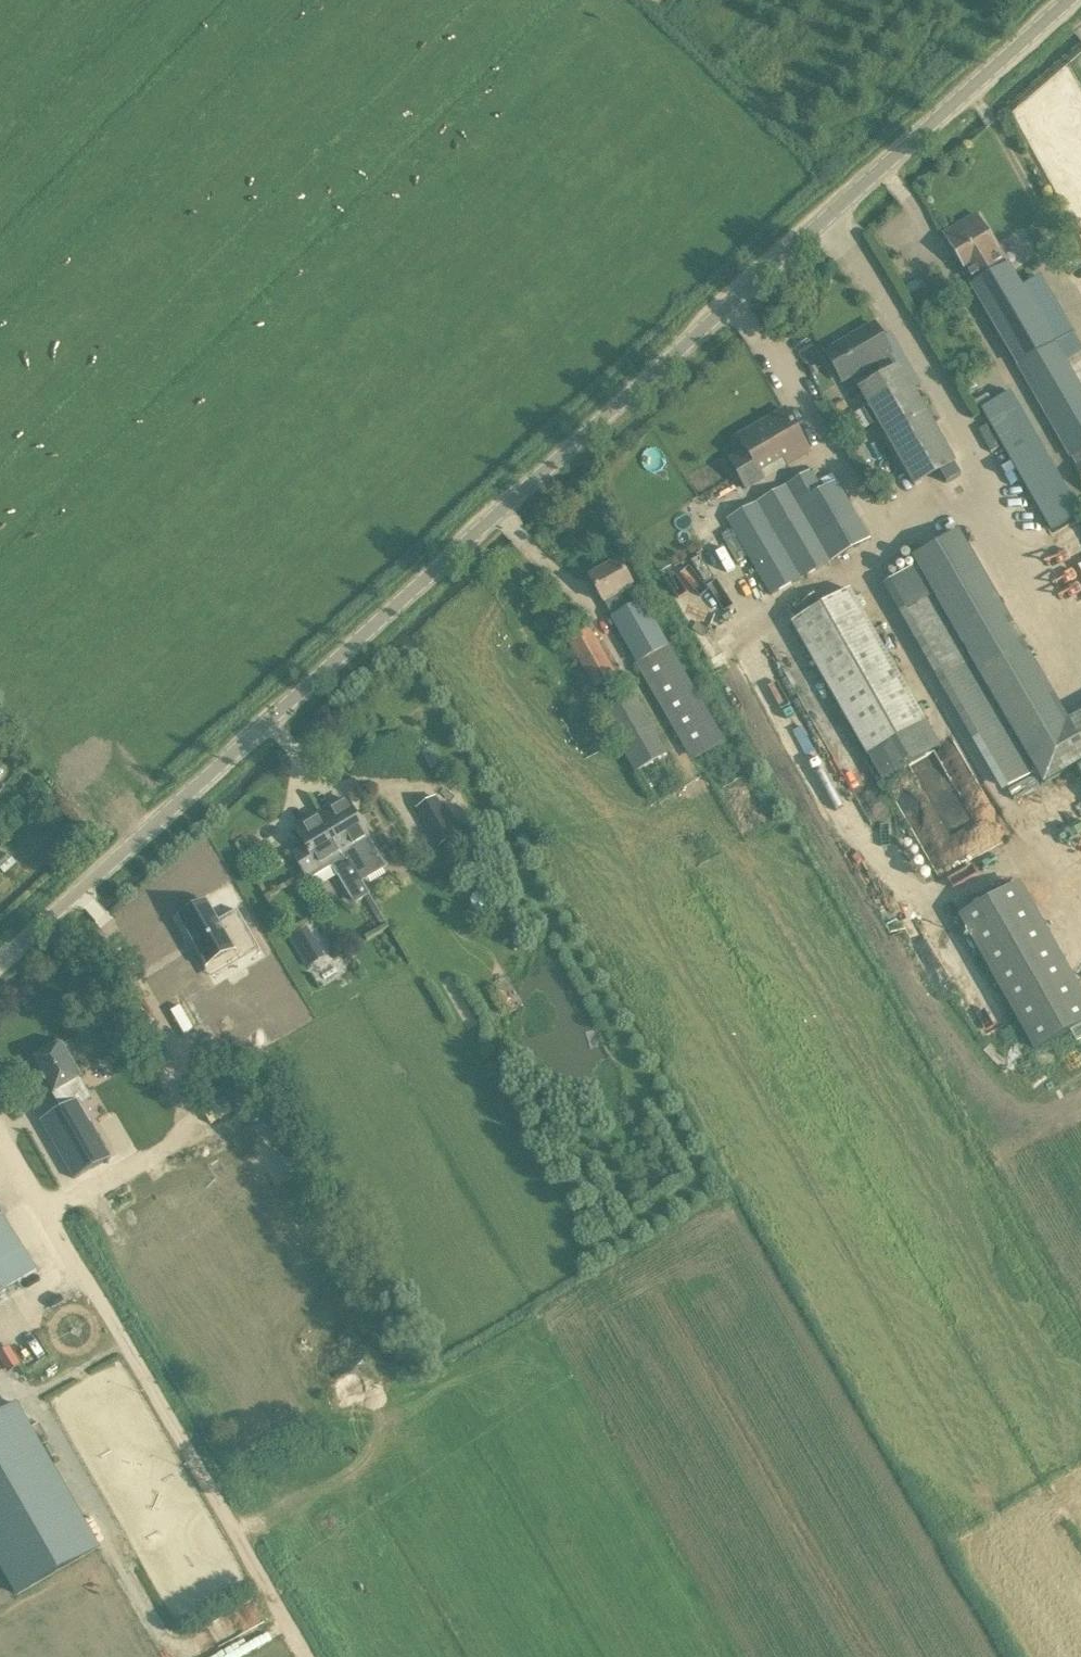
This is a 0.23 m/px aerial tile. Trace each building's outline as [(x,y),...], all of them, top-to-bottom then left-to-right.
[(1008,270),(1009,265),(1005,259),(1001,257),(981,223),(949,242),(969,276),(971,274),(976,283),(971,285),(1070,458),(1080,452),(1080,391),(1013,272),(1010,274),(1008,270)] [(862,390),(871,405),(866,408),(874,423),(879,421),(916,485),(939,472),(954,463),(956,462),(876,324),(826,353),(843,382),(877,362),(885,377),(862,390)] [(1012,395),(984,410),(1049,523),(1060,516),(1066,526),(1080,517),(1080,514),(1077,506),(1076,507),(1012,395)] [(811,452),(786,409),(738,438),(746,451),(730,460),(747,489),(765,479),(757,465),(780,451),(788,465),(811,452)] [(954,463),(939,472),(946,484),(960,475),(954,463)] [(822,491),(810,471),(727,520),(772,597),(871,539),(837,482),(822,491)] [(1067,722),(958,531),(912,557),(917,566),(886,584),(902,611),(899,613),(938,682),(1001,791),(1034,771),(1031,766),(1034,764),(1044,783),(1080,762),(1080,714),(1067,722)] [(1068,557),(1080,579),(1080,550),(1068,557)] [(627,609),(619,594),(633,586),(619,561),(589,577),(690,755),(696,757),(724,742),(699,698),(698,699),(643,600),(627,609)] [(870,757),(928,724),(851,590),(793,623),(870,757)] [(621,686),(615,675),(589,630),(570,641),(596,687),(605,681),(611,691),(621,686)] [(404,663),(408,659),(403,653),(398,657),(404,663)] [(636,773),(667,756),(635,696),(603,713),(636,773)] [(417,808),(439,846),(458,835),(436,797),(417,808)] [(346,799),(321,814),(361,881),(385,867),(368,837),(346,799)] [(361,881),(321,814),(296,829),(307,847),(295,855),(307,874),(310,872),(313,877),(332,866),(338,876),(341,874),(357,902),(369,894),(361,881)] [(958,916),(1036,1050),(1080,1023),(1080,987),(1019,880),(958,916)] [(221,906),(187,925),(210,964),(244,945),(221,906)] [(299,932),(288,938),(306,968),(317,963),(299,932)] [(41,1077),(52,1095),(82,1077),(62,1042),(21,1067),(30,1083),(41,1077)] [(258,1123),(209,1149),(256,1240),(305,1214),(258,1123)] [(37,1271),(2,1215),(0,1217),(0,1294),(37,1271)] [(9,1370),(18,1365),(9,1348),(0,1353),(0,1355),(9,1370)] [(18,1594),(99,1548),(16,1404),(0,1413),(0,1563),(18,1594)] [(215,1636),(234,1627),(228,1615),(209,1623),(215,1636)]
